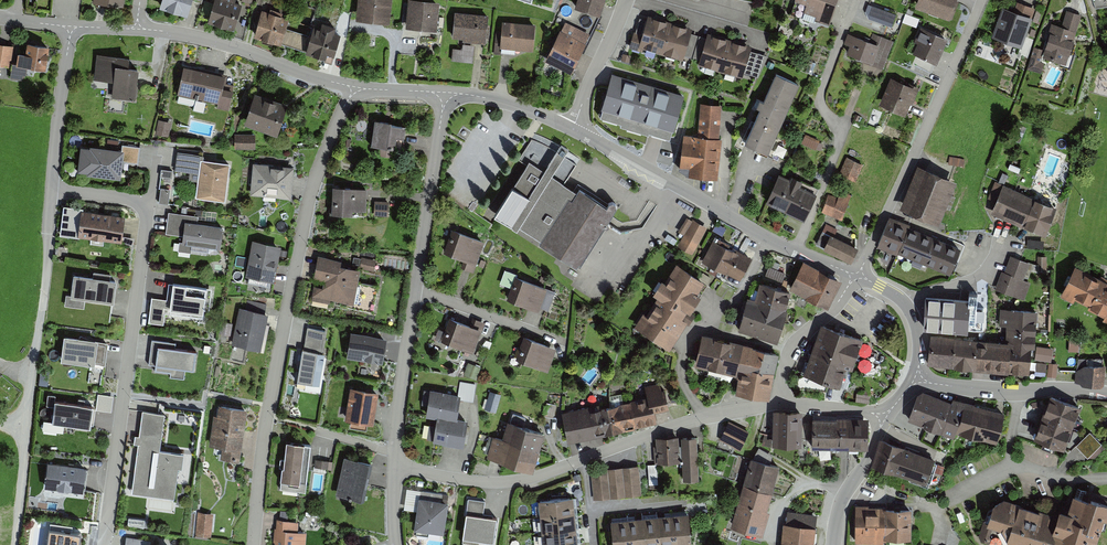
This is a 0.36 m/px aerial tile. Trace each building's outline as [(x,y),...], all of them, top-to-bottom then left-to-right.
[(159,7),(186,16),(191,0),(161,0),(159,7)] [(207,20),(234,28),(242,2),(235,0),(213,0),(207,20)] [(356,19),(389,22),(392,0),(358,0),(356,19)] [(438,0),(408,0),(406,26),(437,28),(439,0),(438,0)] [(575,7),(600,14),(604,0),(577,0),(575,7)] [(807,3),(804,10),(816,14),(816,17),(820,18),(829,21),(836,2),(837,0),(798,0),(807,3)] [(915,5),(950,17),(956,0),(917,0),(915,5)] [(1012,14),(1000,9),(989,39),(1020,50),(1034,11),(1016,4),(1012,14)] [(870,5),(865,17),(893,27),(897,15),(870,5)] [(284,19),(258,11),(250,36),(301,53),(301,54),(328,63),(337,34),(330,32),(332,27),(317,22),(315,29),(308,27),(306,35),(281,27),(284,19)] [(488,14),(455,11),(453,36),(463,37),(463,40),(486,42),(488,14)] [(1042,52),(1033,49),(1026,71),(1027,71),(1040,75),(1044,62),(1063,68),(1080,17),(1066,12),(1061,29),(1051,26),(1042,52)] [(693,28),(648,15),(647,20),(643,34),(639,46),(642,47),(683,59),(685,55),(691,33),(693,28)] [(636,32),(643,34),(647,20),(640,17),(636,32)] [(535,23),(502,21),(500,46),(533,49),(535,23)] [(589,33),(565,21),(561,30),(559,29),(545,61),(567,71),(572,73),(587,42),(585,42),(589,33)] [(914,43),(919,45),(914,55),(938,65),(949,40),(921,28),(914,43)] [(636,32),(634,31),(632,39),(629,47),(637,50),(641,51),(642,47),(639,46),(643,34),(636,32)] [(752,45),(708,32),(706,37),(700,59),(698,64),(743,77),(744,72),(751,50),(752,45)] [(691,33),(685,55),(692,57),(698,35),(691,33)] [(844,44),(850,46),(847,54),(862,60),(861,61),(882,70),(893,41),(873,33),(869,42),(848,34),(844,44)] [(693,57),(700,59),(706,37),(699,35),(693,57)] [(20,52),(18,52),(16,64),(27,66),(28,66),(46,68),(49,45),(27,41),(26,53),(20,52)] [(0,43),(0,65),(10,66),(14,45),(0,43)] [(462,48),(453,47),(452,60),(473,62),(474,44),(463,43),(462,48)] [(751,50),(744,72),(758,76),(768,55),(751,50)] [(125,56),(97,54),(94,79),(114,81),(112,97),(135,100),(138,66),(124,65),(125,56)] [(27,66),(16,64),(13,64),(12,63),(10,79),(25,81),(28,66),(27,66)] [(227,75),(184,65),(177,94),(218,103),(217,107),(228,110),(234,84),(226,82),(227,75)] [(684,94),(611,72),(599,115),(671,137),(684,94)] [(776,72),(764,100),(760,98),(757,106),(760,107),(746,140),(768,150),(799,83),(776,72)] [(914,90),(888,80),(876,109),(902,119),(914,90)] [(288,102),(255,91),(244,123),(277,134),(288,102)] [(720,106),(699,104),(696,137),(681,135),(678,169),(687,170),(686,176),(714,179),(719,139),(717,139),(720,106)] [(893,116),(889,126),(901,132),(906,122),(893,116)] [(171,122),(158,119),(155,134),(168,136),(171,122)] [(386,123),(371,121),(369,145),(392,148),(393,138),(401,139),(402,127),(386,125),(386,123)] [(255,133),(235,134),(235,148),(256,147),(255,133)] [(819,149),(821,140),(805,136),(803,145),(819,149)] [(574,269),(612,208),(576,186),(573,191),(563,185),(575,167),(561,158),(564,153),(555,147),(553,151),(534,139),(520,161),(525,164),(510,189),(505,185),(487,215),(513,231),(516,227),(538,241),(536,246),(574,269)] [(91,144),(91,147),(81,146),(78,170),(88,171),(87,175),(122,179),(124,162),(125,149),(91,144)] [(125,149),(124,162),(138,163),(140,146),(126,144),(125,149)] [(197,180),(200,158),(201,154),(177,151),(175,170),(190,172),(189,179),(197,180)] [(863,164),(847,157),(839,174),(856,181),(863,164)] [(230,162),(200,158),(197,180),(195,197),(226,200),(230,162)] [(294,165),(253,162),(250,194),(291,198),(294,165)] [(958,183),(919,167),(900,210),(940,227),(958,183)] [(767,202),(804,220),(819,188),(791,175),(789,178),(779,173),(766,202),(767,202)] [(1057,206),(1003,183),(991,212),(1045,235),(1057,206)] [(367,190),(331,187),(328,217),(348,219),(349,210),(365,212),(367,190)] [(852,196),(831,188),(821,213),(842,221),(852,196)] [(161,190),(161,205),(170,205),(170,190),(161,190)] [(388,203),(373,203),(373,217),(388,217),(388,203)] [(61,220),(74,222),(75,210),(63,208),(61,220)] [(125,215),(81,210),(78,236),(121,242),(125,215)] [(198,217),(168,214),(166,232),(166,235),(180,237),(178,251),(190,253),(191,247),(217,250),(220,227),(197,224),(198,217)] [(960,247),(909,226),(910,223),(889,215),(877,245),(898,254),(898,252),(950,273),(960,247)] [(707,229),(686,217),(678,233),(683,236),(682,238),(677,248),(692,256),(707,229)] [(481,242),(455,233),(447,256),(465,263),(462,270),(473,274),(477,263),(474,262),(481,242)] [(858,246),(831,233),(824,248),(851,261),(858,246)] [(281,245),(252,239),(245,275),(274,281),(281,245)] [(748,258),(711,240),(701,263),(738,280),(748,258)] [(341,259),(318,255),(314,279),(323,281),(322,287),(314,286),(312,300),(330,303),(330,299),(354,303),(360,267),(341,264),(341,259)] [(1030,266),(1010,258),(997,292),(1023,302),(1029,285),(1024,283),(1030,266)] [(842,279),(803,261),(790,289),(828,307),(842,279)] [(701,281),(673,263),(661,282),(657,280),(647,294),(654,298),(634,327),(666,348),(684,321),(677,317),(701,281)] [(767,277),(782,282),(785,274),(771,269),(767,277)] [(1071,269),(1057,297),(1071,305),(1073,302),(1104,318),(1101,323),(1106,326),(1106,288),(1071,269)] [(93,277),(73,274),(71,296),(85,298),(113,301),(116,279),(110,279),(93,277)] [(555,293),(518,279),(508,303),(536,313),(538,308),(548,312),(555,293)] [(165,301),(151,299),(148,325),(163,327),(165,310),(201,315),(203,297),(181,294),(182,286),(167,284),(165,301)] [(752,300),(744,298),(736,333),(774,342),(786,291),(756,284),(752,300)] [(85,298),(71,296),(66,295),(65,305),(84,308),(85,298)] [(965,301),(923,298),(921,331),(963,334),(965,301)] [(266,314),(238,309),(231,345),(259,351),(266,314)] [(1007,342),(929,337),(927,367),(1027,374),(1028,349),(1034,350),(1036,313),(999,311),(998,328),(1008,328),(1007,342)] [(470,327),(452,321),(443,345),(470,355),(478,336),(483,337),(487,325),(473,320),(470,327)] [(857,338),(818,325),(801,374),(834,385),(839,369),(846,372),(857,338)] [(326,332),(305,328),(297,383),(317,386),(326,332)] [(387,337),(351,331),(347,357),(383,363),(387,337)] [(777,353),(700,335),(692,366),(732,375),(733,369),(739,370),(733,394),(766,402),(777,353)] [(106,341),(60,337),(57,362),(103,367),(106,341)] [(554,349),(527,339),(518,363),(545,373),(554,349)] [(197,352),(155,348),(153,368),(194,373),(197,352)] [(1049,376),(1055,377),(1057,364),(1051,363),(1049,376)] [(1104,367),(1079,366),(1078,386),(1103,387),(1104,367)] [(596,405),(558,415),(565,445),(654,422),(652,413),(667,409),(661,385),(644,389),(646,397),(597,410),(596,405)] [(378,391),(350,387),(345,420),(373,424),(378,391)] [(461,394),(430,389),(426,415),(437,417),(433,441),(463,446),(468,418),(457,416),(461,394)] [(949,402),(918,391),(907,422),(951,437),(952,433),(988,446),(1000,415),(951,397),(949,402)] [(501,395),(490,392),(484,410),(496,413),(501,395)] [(46,406),(54,407),(55,400),(55,396),(48,395),(46,406)] [(1077,408),(1047,397),(1032,439),(1062,450),(1077,408)] [(94,405),(55,400),(54,407),(52,423),(91,428),(94,405)] [(245,410),(216,407),(210,448),(220,449),(218,460),(238,463),(245,410)] [(165,413),(142,411),(132,493),(174,498),(179,467),(182,467),(184,453),(160,449),(165,413)] [(801,412),(771,411),(771,446),(800,447),(801,412)] [(868,417),(812,417),(812,443),(812,447),(849,448),(868,448),(868,417)] [(747,432),(727,422),(719,441),(738,450),(747,432)] [(542,434),(505,423),(500,440),(492,438),(485,459),(530,473),(542,434)] [(1102,444),(1090,432),(1076,445),(1088,457),(1102,444)] [(695,437),(680,438),(682,481),(697,480),(695,437)] [(677,438),(655,439),(656,464),(678,463),(677,438)] [(902,448),(879,440),(871,466),(893,473),(894,471),(909,475),(909,473),(926,479),(931,463),(915,457),(916,455),(901,450),(902,448)] [(311,444),(286,441),(280,488),(305,491),(311,444)] [(373,463),(344,456),(336,494),(364,500),(373,463)] [(743,484),(773,492),(780,466),(751,457),(743,484)] [(86,467),(48,462),(44,487),(83,492),(86,467)] [(637,465),(590,470),(593,500),(640,496),(637,465)] [(773,492),(743,484),(731,527),(763,536),(770,511),(767,510),(773,492)] [(1104,518),(1106,519),(1106,500),(1089,495),(1088,497),(1073,493),(1068,511),(1059,509),(1054,525),(1049,523),(1052,512),(1004,497),(993,503),(987,523),(1003,528),(1011,544),(1053,544),(1054,544),(1058,544),(1089,544),(1089,543),(1096,544),(1104,518)] [(448,501),(419,496),(414,528),(443,533),(448,501)] [(541,517),(574,514),(572,498),(540,501),(541,517)] [(466,499),(463,514),(459,538),(489,544),(494,519),(481,516),(484,502),(466,499)] [(863,506),(852,506),(852,543),(881,543),(881,539),(910,539),(910,508),(876,508),(876,513),(863,513),(863,506)] [(676,544),(692,544),(688,512),(673,514),(676,544)] [(213,514),(198,513),(196,539),(211,540),(213,514)] [(786,513),(782,544),(812,544),(816,517),(786,513)] [(535,533),(543,532),(575,529),(574,514),(541,517),(533,518),(535,533)] [(657,515),(660,544),(676,544),(673,514),(657,515)] [(645,544),(660,544),(657,515),(642,517),(645,544)] [(626,519),(629,544),(645,544),(642,517),(626,519)] [(613,544),(629,544),(626,519),(611,520),(613,544)] [(274,520),(272,544),(302,544),(303,531),(295,530),(296,521),(274,520)] [(577,543),(575,529),(543,532),(544,544),(555,544),(577,543)] [(47,530),(45,543),(50,544),(78,544),(79,535),(47,530)]
